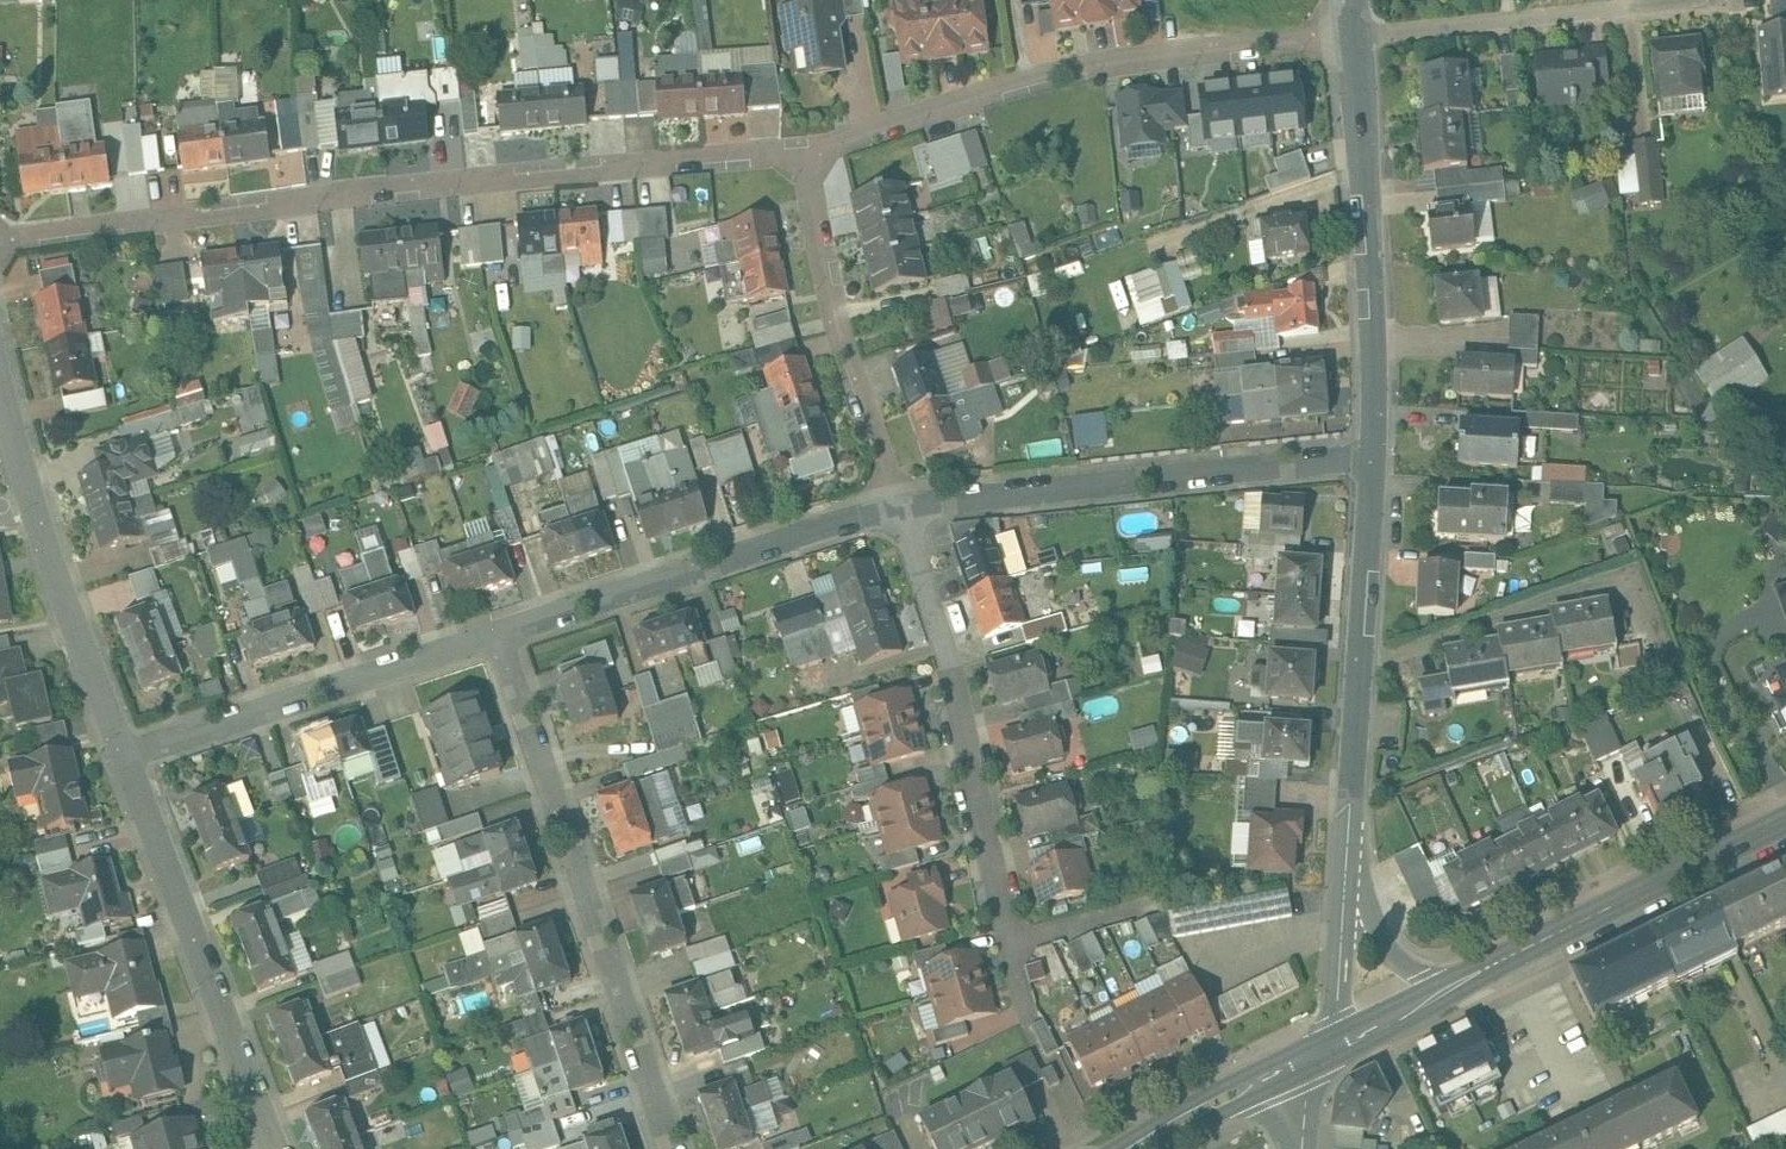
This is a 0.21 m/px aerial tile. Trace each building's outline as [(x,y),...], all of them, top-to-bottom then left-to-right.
[(832,1),(834,18),(837,18),(850,16),(848,0),(832,0),(832,1)] [(850,16),(865,13),(862,0),(848,0),(850,16)] [(923,3),(932,59),(960,55),(952,0),(941,0),(923,3)] [(960,55),(989,50),(984,16),(988,10),(986,1),(986,0),(952,0),(960,55)] [(1055,29),(1085,24),(1081,0),(1051,0),(1055,29)] [(1085,24),(1113,20),(1110,0),(1081,0),(1085,24)] [(1113,20),(1142,15),(1140,0),(1110,0),(1113,20)] [(1771,10),(1777,10),(1785,9),(1785,0),(1770,0),(1771,10)] [(832,1),(782,9),(789,53),(791,53),(790,48),(805,46),(809,49),(813,70),(809,70),(810,73),(844,67),(837,18),(834,18),(832,1)] [(923,3),(894,7),(894,10),(890,16),(891,25),(897,29),(902,64),(932,59),(923,3)] [(1777,10),(1778,28),(1758,30),(1765,98),(1785,96),(1785,9),(1777,10)] [(550,53),(548,36),(544,37),(543,25),(534,26),(534,29),(537,47),(537,48),(539,69),(566,66),(564,51),(550,53)] [(534,29),(520,31),(521,39),(525,71),(538,69),(539,69),(537,48),(537,47),(534,29)] [(1700,41),(1653,45),(1658,97),(1703,93),(1701,77),(1704,77),(1700,41)] [(1605,45),(1590,47),(1594,81),(1608,80),(1605,45)] [(1589,52),(1538,57),(1537,55),(1535,55),(1540,108),(1543,108),(1543,104),(1572,101),(1573,107),(1577,107),(1576,96),(1593,94),(1594,103),(1596,103),(1594,81),(1590,47),(1588,47),(1589,52)] [(386,53),(375,55),(378,85),(389,83),(386,53)] [(362,56),(366,87),(378,85),(375,55),(362,56)] [(1515,55),(1500,57),(1504,92),(1519,91),(1515,55)] [(776,66),(741,68),(742,77),(743,77),(746,111),(783,109),(776,66)] [(1466,70),(1422,75),(1428,119),(1462,116),(1472,115),(1466,70)] [(232,72),(216,73),(216,84),(233,81),(232,72)] [(458,72),(426,76),(429,105),(461,101),(460,95),(458,72)] [(1272,133),(1306,129),(1300,76),(1266,80),(1272,133)] [(742,77),(700,80),(703,117),(747,114),(746,111),(743,77),(742,77)] [(700,80),(657,84),(659,120),(703,117),(700,80)] [(1238,137),(1272,133),(1266,80),(1233,83),(1238,137)] [(233,81),(216,84),(219,106),(235,104),(233,81)] [(637,82),(621,83),(624,118),(640,117),(637,82)] [(621,83),(605,84),(607,119),(624,118),(621,83)] [(1205,140),(1238,137),(1233,83),(1199,87),(1205,140)] [(584,88),(541,92),(544,129),(588,125),(584,88)] [(541,92),(498,96),(501,133),(544,129),(541,92)] [(477,93),(460,95),(461,101),(464,133),(479,132),(477,93)] [(335,98),(337,113),(368,109),(367,94),(335,98)] [(1156,94),(1120,98),(1126,148),(1161,144),(1159,125),(1172,124),(1169,97),(1156,99),(1156,94)] [(1184,95),(1169,97),(1172,124),(1173,130),(1183,129),(1188,128),(1187,122),(1184,95)] [(85,98),(57,107),(57,110),(60,130),(61,137),(68,189),(111,183),(106,145),(92,148),(85,98)] [(297,100),(299,116),(318,113),(316,98),(297,100)] [(284,153),(304,150),(299,116),(297,100),(277,103),(284,153)] [(424,103),(381,108),(385,145),(428,140),(424,103)] [(235,104),(219,106),(222,129),(227,166),(270,160),(265,123),(259,124),(258,111),(235,114),(235,104)] [(368,109),(337,113),(342,150),(385,145),(381,108),(368,109)] [(57,110),(43,111),(45,132),(60,130),(57,110)] [(299,116),(304,150),(323,147),(318,113),(299,116)] [(1428,119),(1419,120),(1424,174),(1435,172),(1467,169),(1462,116),(1428,119)] [(140,126),(125,128),(130,175),(146,173),(141,139),(142,139),(140,126)] [(222,129),(179,135),(184,172),(227,166),(222,129)] [(988,166),(977,132),(976,132),(977,134),(962,138),(962,137),(961,137),(972,171),(988,166)] [(61,137),(18,143),(25,195),(68,189),(61,137)] [(142,139),(141,139),(146,173),(162,171),(157,137),(142,139)] [(972,171),(961,137),(961,139),(947,144),(946,142),(945,142),(956,176),(972,171)] [(1655,141),(1635,143),(1641,204),(1661,202),(1655,141)] [(945,142),(927,148),(938,182),(956,176),(945,142)] [(1279,173),(1267,177),(1272,192),(1313,178),(1304,150),(1275,159),(1279,173)] [(1467,169),(1435,172),(1437,190),(1468,187),(1504,183),(1503,169),(1468,173),(1467,169)] [(1572,192),(1581,215),(1612,203),(1603,180),(1572,192)] [(1504,183),(1468,187),(1470,205),(1471,205),(1506,201),(1504,183)] [(902,186),(853,197),(854,198),(861,228),(861,229),(910,218),(910,217),(903,218),(899,203),(905,202),(902,187),(903,187),(902,186)] [(1468,187),(1437,190),(1439,208),(1470,205),(1468,187)] [(1137,197),(1123,198),(1125,212),(1139,211),(1137,197)] [(1439,208),(1428,210),(1433,251),(1475,246),(1471,205),(1470,205),(1439,208)] [(1093,207),(1082,208),(1083,223),(1095,222),(1093,207)] [(667,209),(638,211),(638,212),(641,241),(661,239),(669,239),(667,209)] [(597,212),(559,215),(563,255),(582,253),(584,265),(603,263),(597,212)] [(638,212),(622,214),(625,242),(641,241),(638,212)] [(625,242),(622,214),(608,215),(611,243),(625,242)] [(559,215),(520,219),(526,271),(545,269),(543,257),(563,255),(559,215)] [(773,216),(721,226),(724,244),(716,246),(720,267),(780,255),(773,216)] [(1305,217),(1253,224),(1254,236),(1259,235),(1259,239),(1263,239),(1265,261),(1280,259),(1280,265),(1286,264),(1285,258),(1309,255),(1309,251),(1314,248),(1312,237),(1307,235),(1305,217)] [(910,218),(861,229),(869,265),(911,254),(906,235),(913,233),(909,219),(910,219),(910,218)] [(500,225),(480,228),(483,263),(504,261),(500,225)] [(1022,225),(1010,229),(1020,260),(1033,256),(1022,225)] [(480,228),(459,231),(463,266),(483,263),(480,228)] [(439,229),(400,233),(405,272),(424,270),(426,282),(445,280),(439,229)] [(400,232),(361,237),(365,278),(370,277),(373,304),(408,301),(405,272),(400,233),(400,232)] [(661,239),(641,241),(644,273),(664,271),(661,239)] [(279,246),(241,252),(246,292),(266,289),(268,301),(287,299),(279,246)] [(322,246),(296,249),(301,290),(327,287),(322,246)] [(241,252),(202,257),(208,298),(211,298),(215,323),(251,318),(246,292),(241,252)] [(911,254),(869,265),(877,295),(917,285),(913,268),(920,266),(917,253),(911,254)] [(780,255),(720,267),(729,308),(789,296),(780,255)] [(184,264),(155,268),(160,304),(190,299),(184,264)] [(1177,264),(1151,273),(1167,317),(1193,308),(1177,264)] [(73,267),(41,273),(46,297),(78,291),(78,290),(73,267)] [(1329,268),(1289,282),(1290,291),(1313,289),(1331,287),(1329,268)] [(966,276),(936,283),(940,298),(970,291),(966,276)] [(1477,281),(1438,286),(1442,325),(1481,320),(1477,281)] [(327,287),(301,290),(314,350),(332,411),(352,405),(335,350),(334,341),(331,315),(327,287)] [(251,318),(262,384),(272,417),(289,415),(268,301),(266,289),(246,292),(251,318)] [(1291,294),(1274,296),(1274,302),(1276,318),(1279,336),(1319,331),(1313,289),(1290,291),(1291,294)] [(46,297),(39,299),(48,345),(87,337),(78,291),(46,297)] [(932,301),(934,328),(952,326),(949,300),(932,301)] [(1274,302),(1236,306),(1237,316),(1246,316),(1247,321),(1276,318),(1274,302)] [(362,311),(331,315),(334,341),(349,339),(365,337),(362,311)] [(754,323),(757,334),(792,324),(789,313),(754,323)] [(1540,318),(1511,316),(1509,349),(1539,351),(1540,318)] [(757,334),(761,348),(797,340),(792,324),(757,334)] [(1253,332),(1222,336),(1224,355),(1255,352),(1255,351),(1253,332)] [(87,337),(48,345),(57,391),(96,383),(87,337)] [(349,339),(334,341),(353,405),(371,400),(357,352),(353,353),(349,339)] [(797,340),(761,348),(763,357),(766,366),(801,356),(797,340)] [(1735,344),(1695,369),(1719,407),(1760,382),(1735,344)] [(761,348),(750,351),(752,361),(763,357),(761,348)] [(969,393),(962,373),(955,349),(933,355),(948,400),(969,393)] [(1539,351),(1509,349),(1508,363),(1515,364),(1514,366),(1538,367),(1539,351)] [(1224,355),(1215,356),(1217,371),(1257,367),(1255,352),(1224,355)] [(933,355),(895,368),(911,413),(948,400),(933,355)] [(804,361),(767,373),(781,417),(819,404),(804,361)] [(1508,363),(1458,361),(1456,394),(1512,397),(1512,395),(1514,366),(1515,364),(1508,363)] [(1269,370),(1215,376),(1217,400),(1244,397),(1244,398),(1325,389),(1322,363),(1276,368),(1277,372),(1270,373),(1269,370)] [(987,365),(962,373),(969,393),(969,394),(982,389),(994,386),(987,365)] [(461,381),(449,408),(469,418),(481,390),(461,381)] [(994,386),(982,389),(989,409),(1000,406),(994,386)] [(982,389),(969,394),(977,421),(991,417),(989,409),(982,389)] [(1325,389),(1244,398),(1247,421),(1282,418),(1282,420),(1328,415),(1325,389)] [(105,391),(64,400),(67,417),(109,408),(105,391)] [(911,413),(910,413),(926,458),(965,445),(958,427),(977,421),(969,394),(969,393),(948,400),(911,413)] [(1244,398),(1229,400),(1232,423),(1247,421),(1244,398)] [(1724,423),(1712,403),(1700,421),(1724,423)] [(834,449),(819,404),(781,417),(796,462),(834,449)] [(173,412),(119,429),(124,447),(125,447),(149,440),(150,440),(179,431),(173,412)] [(1574,415),(1526,412),(1525,428),(1573,430),(1574,415)] [(1073,417),(1077,448),(1111,444),(1107,413),(1073,417)] [(626,470),(609,418),(594,422),(604,453),(609,469),(618,496),(631,491),(625,471),(626,470)] [(428,425),(438,469),(453,465),(444,422),(428,425)] [(1519,427),(1461,423),(1458,463),(1517,467),(1519,427)] [(709,449),(705,438),(691,443),(699,471),(714,466),(709,449)] [(544,439),(513,450),(523,482),(555,471),(544,439)] [(120,465),(125,484),(155,475),(151,463),(156,461),(150,440),(149,440),(125,447),(124,447),(100,455),(105,469),(120,465)] [(740,440),(709,449),(714,466),(719,482),(750,473),(740,440)] [(513,450),(494,456),(505,489),(523,482),(513,450)] [(696,485),(685,451),(665,458),(688,527),(708,520),(705,510),(709,509),(704,493),(700,495),(697,485),(696,485)] [(604,453),(592,457),(597,473),(609,469),(604,453)] [(665,458),(649,463),(648,461),(644,462),(645,464),(626,470),(625,471),(631,491),(647,540),(688,527),(665,458)] [(1588,482),(1589,465),(1549,464),(1548,501),(1588,502),(1588,519),(1619,520),(1620,499),(1606,498),(1607,483),(1588,482)] [(120,465),(105,469),(80,476),(92,513),(128,502),(130,501),(125,484),(120,465)] [(597,473),(596,474),(605,501),(618,496),(609,469),(597,473)] [(507,493),(495,498),(499,511),(511,507),(507,493)] [(595,494),(565,504),(567,507),(574,526),(573,526),(584,560),(613,550),(595,494)] [(1441,517),(1512,521),(1512,510),(1506,509),(1507,495),(1488,494),(1487,498),(1440,496),(1439,514),(1441,514),(1441,517)] [(1282,501),(1262,500),(1260,531),(1244,529),(1243,545),(1249,546),(1249,545),(1275,547),(1276,534),(1301,536),(1303,536),(1305,498),(1282,496),(1282,501)] [(128,502),(92,513),(103,551),(139,539),(134,522),(128,502)] [(567,507),(537,517),(544,535),(555,569),(584,560),(573,526),(574,526),(567,507)] [(512,510),(497,514),(508,547),(523,542),(512,510)] [(1512,521),(1441,517),(1439,536),(1454,537),(1454,540),(1505,542),(1505,537),(1511,537),(1512,521)] [(145,519),(134,522),(139,539),(150,536),(145,519)] [(989,522),(950,526),(956,547),(994,534),(989,522)] [(956,547),(955,547),(970,593),(971,592),(1008,580),(1009,580),(1009,579),(1026,574),(1013,533),(995,539),(994,534),(956,547)] [(1140,536),(1141,550),(1174,549),(1174,534),(1140,536)] [(1301,536),(1276,534),(1275,547),(1300,549),(1301,536)] [(496,550),(492,536),(468,543),(473,558),(484,592),(514,582),(502,548),(496,550)] [(247,539),(196,556),(210,597),(247,585),(260,581),(247,539)] [(186,540),(157,548),(156,548),(150,550),(156,568),(192,556),(186,540)] [(435,542),(415,549),(424,576),(437,572),(433,558),(440,556),(435,542)] [(1243,545),(1237,545),(1236,559),(1248,559),(1249,546),(1243,545)] [(1275,547),(1249,545),(1249,546),(1248,559),(1274,561),(1275,547)] [(415,549),(400,554),(409,581),(424,576),(415,549)] [(395,583),(385,550),(364,557),(367,567),(374,590),(374,591),(385,625),(415,615),(403,581),(395,583)] [(1496,556),(1465,554),(1464,571),(1495,572),(1496,556)] [(473,558),(444,568),(455,602),(484,592),(473,558)] [(1301,562),(1280,560),(1279,578),(1280,578),(1279,595),(1318,598),(1319,582),(1322,580),(1322,570),(1320,568),(1320,565),(1300,563),(1301,562)] [(872,562),(833,574),(839,592),(849,620),(887,607),(872,562)] [(316,583),(310,566),(295,571),(310,615),(325,610),(316,583)] [(1457,568),(1421,566),(1418,614),(1453,616),(1454,613),(1448,613),(1449,596),(1455,596),(1457,568)] [(367,567),(343,575),(350,598),(344,600),(355,634),(385,625),(374,591),(374,590),(367,567)] [(10,623),(0,568),(0,625),(10,623)] [(153,568),(129,576),(137,601),(161,594),(153,568)] [(331,578),(316,583),(325,610),(340,605),(331,578)] [(1008,580),(971,592),(986,636),(1023,623),(1017,606),(1022,605),(1017,588),(1012,589),(1008,580)] [(264,591),(260,581),(247,585),(253,604),(247,606),(251,620),(247,621),(249,630),(244,632),(255,667),(285,657),(264,591)] [(288,583),(264,591),(285,657),(315,648),(304,613),(298,614),(288,583)] [(1318,598),(1279,595),(1278,612),(1276,612),(1275,630),(1296,631),(1296,630),(1315,631),(1315,627),(1319,626),(1319,616),(1316,614),(1318,598)] [(1609,601),(1552,612),(1553,621),(1559,653),(1561,653),(1594,647),(1595,653),(1617,649),(1609,601)] [(818,602),(802,608),(809,633),(826,628),(826,627),(818,602)] [(154,607),(119,620),(132,656),(168,642),(154,607)] [(726,631),(742,626),(736,607),(720,612),(726,631)] [(849,620),(826,627),(826,628),(836,655),(857,647),(863,665),(902,652),(887,607),(849,620)] [(695,614),(665,623),(676,655),(689,651),(695,670),(711,665),(695,614)] [(1057,619),(1048,622),(1053,636),(1062,633),(1057,619)] [(1553,621),(1498,631),(1500,641),(1505,672),(1507,672),(1540,666),(1541,672),(1563,669),(1561,653),(1559,653),(1553,621)] [(1048,622),(1023,630),(1028,644),(1053,636),(1048,622)] [(665,623),(636,633),(646,665),(676,655),(665,623)] [(227,648),(220,626),(206,630),(214,653),(227,648)] [(826,628),(809,633),(820,661),(820,662),(837,656),(836,655),(826,628)] [(809,633),(783,642),(793,671),(820,661),(809,633)] [(726,638),(710,643),(721,677),(737,672),(726,638)] [(1173,666),(1203,675),(1211,648),(1180,639),(1173,666)] [(1500,641),(1444,651),(1452,697),(1453,705),(1456,704),(1454,691),(1486,686),(1487,692),(1510,688),(1507,672),(1505,672),(1500,641)] [(168,642),(132,656),(145,690),(181,677),(168,642)] [(1310,646),(1274,643),(1273,657),(1309,660),(1310,646)] [(25,661),(16,663),(13,653),(0,656),(0,698),(9,696),(17,730),(54,721),(43,676),(29,680),(25,661)] [(1039,656),(990,670),(1000,703),(1023,696),(1048,689),(1048,687),(1046,683),(1049,683),(1052,677),(1049,664),(1043,661),(1040,662),(1039,656)] [(1309,660),(1273,657),(1272,670),(1254,669),(1252,689),(1270,690),(1270,699),(1311,701),(1312,683),(1319,673),(1314,664),(1314,661),(1309,660)] [(586,658),(559,667),(564,682),(591,672),(586,658)] [(564,682),(560,683),(569,708),(607,696),(598,670),(591,672),(564,682)] [(651,673),(635,679),(644,709),(661,704),(651,673)] [(1448,677),(1420,682),(1425,714),(1446,711),(1444,699),(1452,697),(1448,677)] [(1773,687),(1780,702),(1775,705),(1776,705),(1775,705),(1785,727),(1785,680),(1773,687)] [(1048,689),(1023,696),(1028,714),(1047,709),(1072,701),(1067,682),(1048,687),(1048,689)] [(879,686),(852,694),(856,708),(858,707),(883,700),(879,686)] [(883,700),(858,707),(867,737),(917,723),(908,693),(883,700)] [(661,704),(644,709),(654,739),(698,724),(689,695),(661,704)] [(607,696),(569,708),(578,734),(615,721),(607,696)] [(476,697),(428,713),(441,751),(488,735),(476,697)] [(1028,714),(1020,716),(1024,730),(1051,722),(1047,709),(1028,714)] [(1605,713),(1578,723),(1582,732),(1609,722),(1605,713)] [(1297,716),(1268,714),(1268,728),(1296,730),(1297,716)] [(361,721),(332,731),(343,763),(343,764),(372,754),(361,721)] [(1024,730),(1004,736),(1014,769),(1029,764),(1034,768),(1041,766),(1044,760),(1062,755),(1061,749),(1062,749),(1066,742),(1062,730),(1056,727),(1054,727),(1053,722),(1051,722),(1024,730)] [(1609,722),(1582,732),(1596,762),(1622,750),(1609,722)] [(917,723),(867,737),(868,741),(866,744),(870,760),(874,762),(875,767),(884,764),(925,752),(917,723)] [(34,731),(38,745),(68,737),(65,724),(34,731)] [(698,724),(654,739),(659,755),(683,746),(703,740),(698,724)] [(1268,728),(1237,725),(1235,750),(1266,752),(1265,762),(1270,762),(1272,765),(1274,763),(1282,764),(1283,766),(1285,763),(1296,764),(1296,766),(1308,767),(1309,755),(1307,754),(1308,730),(1296,730),(1268,728)] [(1137,748),(1159,741),(1155,726),(1133,732),(1137,748)] [(332,731),(302,741),(310,763),(313,773),(317,784),(334,779),(330,768),(343,763),(332,731)] [(488,735),(441,751),(454,788),(501,772),(488,735)] [(41,758),(72,751),(68,737),(38,745),(41,758)] [(1688,739),(1641,762),(1649,776),(1636,783),(1643,796),(1648,794),(1658,815),(1685,802),(1682,796),(1702,786),(1692,765),(1699,761),(1688,739)] [(404,772),(395,746),(382,750),(390,776),(404,772)] [(683,746),(659,755),(664,769),(687,760),(683,746)] [(41,787),(78,778),(72,751),(41,758),(9,766),(15,793),(41,787)] [(659,755),(625,766),(630,781),(664,769),(659,755)] [(1260,762),(1227,760),(1225,777),(1246,779),(1259,780),(1260,762)] [(334,779),(317,784),(313,773),(310,763),(300,766),(310,796),(312,804),(339,796),(334,779)] [(875,767),(857,772),(861,786),(888,778),(884,764),(875,767)] [(310,796),(300,766),(285,771),(294,801),(310,796)] [(786,800),(799,797),(793,769),(780,772),(786,800)] [(294,801),(285,771),(269,777),(279,807),(294,801)] [(78,778),(41,787),(49,824),(44,825),(44,826),(87,816),(78,778)] [(861,786),(852,788),(855,802),(873,797),(892,791),(888,778),(861,786)] [(1259,780),(1246,779),(1243,814),(1274,817),(1274,815),(1275,815),(1277,781),(1259,780)] [(633,786),(599,798),(609,827),(661,809),(651,780),(633,786)] [(892,791),(873,797),(875,802),(873,806),(877,821),(880,822),(882,827),(932,812),(923,782),(892,791)] [(242,783),(224,790),(237,823),(255,816),(242,783)] [(223,788),(188,801),(201,836),(237,823),(224,790),(223,788)] [(437,788),(412,796),(424,833),(438,828),(449,825),(437,788)] [(1067,788),(1018,801),(1028,835),(1050,828),(1076,820),(1076,819),(1074,815),(1076,814),(1080,808),(1077,796),(1070,793),(1068,793),(1067,788)] [(1572,805),(1593,849),(1598,846),(1598,845),(1616,836),(1598,799),(1584,806),(1582,801),(1572,805)] [(846,823),(862,824),(863,806),(847,805),(846,823)] [(1593,849),(1572,805),(1548,817),(1551,822),(1546,825),(1564,861),(1575,856),(1575,858),(1593,849)] [(661,809),(609,827),(619,856),(671,838),(661,809)] [(932,812),(882,827),(890,856),(890,857),(916,849),(940,842),(932,812)] [(449,825),(438,828),(443,843),(484,829),(479,814),(449,825)] [(1094,814),(1076,819),(1076,820),(1050,828),(1055,846),(1083,838),(1099,833),(1094,814)] [(1275,815),(1274,815),(1274,817),(1274,823),(1255,821),(1252,871),(1292,873),(1294,843),(1301,843),(1303,817),(1275,815)] [(237,823),(201,836),(215,871),(250,858),(237,823)] [(1507,844),(1525,880),(1544,871),(1545,872),(1557,867),(1556,865),(1564,861),(1546,825),(1538,828),(1536,823),(1519,832),(1521,837),(1507,844)] [(518,824),(484,836),(456,846),(465,874),(528,853),(518,824)] [(66,834),(36,843),(39,858),(70,850),(66,834)] [(687,855),(689,855),(705,849),(701,837),(682,843),(687,855)] [(1083,838),(1055,846),(1059,860),(1079,854),(1087,852),(1083,838)] [(687,855),(682,843),(655,853),(660,865),(687,855)] [(1525,880),(1507,844),(1494,850),(1491,845),(1475,852),(1496,896),(1507,891),(1507,889),(1525,880)] [(1436,879),(1419,845),(1396,857),(1427,921),(1450,909),(1450,908),(1436,879)] [(916,849),(890,857),(890,856),(879,859),(883,873),(920,863),(916,849)] [(70,850),(39,858),(43,873),(74,865),(70,850)] [(1475,852),(1458,861),(1461,866),(1447,873),(1447,874),(1461,902),(1465,910),(1484,901),(1484,902),(1496,896),(1475,852)] [(465,874),(460,876),(468,900),(502,889),(504,894),(538,883),(528,853),(465,874)] [(1059,860),(1033,867),(1044,904),(1089,891),(1079,854),(1059,860)] [(687,855),(660,865),(665,880),(694,870),(689,855),(687,855)] [(296,859),(257,874),(264,892),(303,877),(296,859)] [(110,862),(74,871),(75,875),(45,882),(53,915),(55,914),(53,907),(80,900),(88,929),(104,925),(133,917),(127,895),(119,897),(110,862)] [(1714,905),(1736,949),(1785,924),(1785,869),(1714,905)] [(936,873),(910,881),(913,891),(914,895),(940,887),(936,873)] [(1461,902),(1447,874),(1436,879),(1450,908),(1461,902)] [(303,877),(264,892),(269,906),(304,893),(305,894),(313,891),(308,875),(303,877)] [(686,879),(667,886),(667,885),(633,897),(643,926),(677,915),(696,908),(686,879)] [(940,887),(914,895),(913,891),(893,896),(894,899),(891,904),(895,918),(901,921),(907,942),(947,930),(940,906),(945,904),(940,887)] [(1288,890),(1275,893),(1280,918),(1293,916),(1288,890)] [(269,906),(233,919),(247,954),(282,941),(276,924),(310,911),(305,894),(304,893),(269,906)] [(1275,893),(1262,895),(1267,921),(1280,918),(1275,893)] [(1262,895),(1249,897),(1254,923),(1267,921),(1262,895)] [(1249,897),(1236,900),(1241,925),(1254,923),(1249,897)] [(508,900),(481,909),(486,923),(512,914),(508,900)] [(1236,900),(1223,902),(1228,928),(1241,925),(1236,900)] [(1223,902),(1211,905),(1215,930),(1228,928),(1223,902)] [(1211,905),(1196,907),(1201,933),(1215,930),(1211,905)] [(1714,905),(1651,935),(1673,979),(1736,949),(1714,905)] [(1196,907),(1182,910),(1187,935),(1201,933),(1196,907)] [(1182,910),(1168,912),(1173,938),(1187,935),(1182,910)] [(512,914),(486,923),(490,937),(517,928),(512,914)] [(686,944),(677,915),(643,926),(652,955),(686,944)] [(1147,918),(1135,924),(1147,950),(1160,944),(1147,918)] [(552,923),(486,946),(488,952),(444,967),(448,978),(452,990),(528,964),(562,953),(552,923)] [(486,923),(478,925),(482,940),(490,937),(486,923)] [(88,929),(76,932),(79,946),(107,939),(104,925),(88,929)] [(143,930),(118,936),(122,950),(143,945),(144,946),(147,945),(143,930)] [(1106,958),(1093,933),(1080,939),(1093,965),(1106,958)] [(1651,935),(1572,974),(1595,1021),(1674,982),(1673,979),(1651,935)] [(725,936),(714,940),(719,955),(730,951),(725,936)] [(1080,939),(1068,945),(1081,971),(1093,965),(1080,939)] [(714,940),(687,950),(692,964),(717,956),(719,955),(714,940)] [(282,941),(247,954),(261,990),(296,977),(282,941)] [(122,950),(100,955),(101,958),(70,966),(76,991),(107,983),(116,1019),(137,1014),(163,1007),(157,985),(153,986),(144,946),(143,945),(122,950)] [(946,945),(913,954),(918,970),(925,968),(950,961),(946,945)] [(719,955),(717,956),(721,971),(735,966),(730,951),(719,955)] [(349,953),(314,966),(320,983),(355,969),(349,953)] [(562,953),(528,964),(532,978),(516,983),(521,999),(537,993),(571,982),(562,953)] [(950,961),(925,968),(934,998),(984,984),(976,954),(950,961)] [(717,956),(692,964),(697,979),(721,971),(717,956)] [(1043,961),(1027,965),(1031,981),(1047,977),(1043,961)] [(528,964),(452,990),(456,1003),(516,983),(532,978),(528,964)] [(1300,986),(1289,964),(1277,970),(1288,992),(1300,986)] [(355,969),(320,983),(326,999),(362,985),(355,969)] [(1277,970),(1265,976),(1276,998),(1288,992),(1277,970)] [(700,984),(667,995),(676,1025),(710,1014),(711,1013),(707,1000),(737,990),(732,974),(701,985),(700,984)] [(1276,998),(1265,976),(1253,982),(1264,1004),(1276,998)] [(448,978),(423,987),(427,998),(452,990),(448,978)] [(1192,978),(1167,990),(1168,992),(1189,1035),(1199,1030),(1204,1032),(1207,1039),(1219,1033),(1217,1027),(1206,1005),(1192,978)] [(1264,1004),(1253,982),(1241,988),(1252,1010),(1264,1004)] [(984,984),(934,998),(942,1028),(965,1022),(993,1014),(984,984)] [(1241,988),(1229,993),(1240,1016),(1252,1010),(1241,988)] [(1189,1035),(1168,992),(1143,1004),(1168,1055),(1180,1049),(1177,1043),(1190,1037),(1189,1035)] [(517,1000),(524,1020),(544,1014),(537,993),(521,999),(517,1000)] [(1240,1016),(1229,993),(1218,999),(1229,1022),(1240,1016)] [(1229,1022),(1218,999),(1206,1005),(1217,1027),(1229,1022)] [(711,1013),(710,1014),(715,1027),(755,1013),(751,1000),(711,1013)] [(306,1004),(271,1017),(284,1052),(320,1039),(306,1004)] [(1168,1055),(1143,1004),(1119,1016),(1119,1018),(1141,1061),(1154,1055),(1157,1060),(1168,1055)] [(163,1007),(137,1014),(141,1029),(171,1021),(167,1006),(163,1007)] [(755,1013),(715,1027),(710,1014),(676,1025),(686,1054),(719,1043),(720,1048),(748,1038),(752,1037),(752,1036),(770,1031),(763,1011),(755,1013)] [(516,1047),(525,1043),(525,1042),(551,1034),(544,1014),(524,1020),(509,1026),(516,1047)] [(1119,1018),(1095,1030),(1120,1080),(1132,1075),(1129,1069),(1142,1063),(1141,1061),(1119,1018)] [(1060,1050),(1045,1020),(1032,1027),(1047,1057),(1060,1050)] [(141,1029),(134,1030),(137,1044),(168,1036),(168,1038),(175,1036),(171,1021),(141,1029)] [(965,1022),(942,1028),(933,1031),(937,1045),(969,1035),(965,1022)] [(320,1039),(284,1052),(298,1087),(333,1074),(333,1073),(342,1069),(374,1057),(361,1023),(320,1039)] [(585,1023),(551,1034),(525,1042),(525,1043),(534,1072),(595,1052),(585,1023)] [(1502,1083),(1474,1026),(1413,1057),(1441,1113),(1502,1083)] [(1095,1030),(1069,1042),(1092,1087),(1105,1080),(1108,1086),(1120,1080),(1095,1030)] [(137,1044),(105,1052),(113,1081),(135,1075),(140,1095),(158,1090),(159,1096),(187,1088),(182,1069),(177,1071),(168,1038),(168,1036),(137,1044)] [(748,1038),(720,1048),(726,1064),(753,1055),(748,1038)] [(595,1052),(534,1072),(545,1102),(571,1093),(606,1081),(596,1051),(595,1052)] [(1031,1052),(1004,1065),(1010,1078),(1012,1077),(1019,1090),(1044,1078),(1041,1072),(1031,1052)] [(374,1057),(342,1069),(347,1085),(379,1072),(374,1057)] [(1053,1067),(1041,1072),(1044,1078),(1049,1088),(1060,1082),(1053,1067)] [(1376,1070),(1349,1084),(1345,1086),(1343,1089),(1341,1091),(1340,1093),(1338,1096),(1335,1127),(1363,1130),(1366,1131),(1390,1099),(1376,1070)] [(379,1072),(347,1085),(352,1099),(384,1087),(379,1072)] [(1592,1148),(1641,1148),(1698,1120),(1676,1076),(1579,1124),(1592,1148)] [(922,1122),(935,1148),(980,1148),(1035,1122),(1019,1090),(1012,1077),(1010,1078),(922,1122)] [(734,1084),(700,1095),(710,1124),(744,1113),(773,1103),(773,1100),(767,1102),(762,1087),(768,1085),(767,1083),(737,1094),(734,1084)] [(571,1093),(545,1102),(546,1106),(522,1115),(527,1130),(553,1121),(578,1113),(571,1093)] [(308,1115),(321,1148),(325,1148),(357,1137),(358,1136),(344,1101),(308,1115)] [(1747,1129),(1757,1148),(1767,1148),(1785,1141),(1785,1110),(1747,1129)] [(710,1124),(718,1148),(733,1148),(754,1142),(744,1113),(710,1124)] [(142,1117),(114,1125),(117,1138),(146,1129),(142,1117)] [(198,1146),(197,1141),(201,1140),(194,1119),(132,1137),(136,1148),(187,1148),(198,1146)] [(376,1129),(383,1148),(393,1148),(409,1143),(401,1120),(376,1129)] [(511,1135),(515,1148),(528,1144),(530,1148),(552,1148),(561,1146),(553,1121),(527,1130),(511,1135)] [(1579,1124),(1529,1148),(1592,1148),(1579,1124)] [(590,1134),(591,1136),(585,1138),(589,1148),(628,1148),(620,1126),(614,1128),(614,1126),(590,1134)] [(1335,1127),(1333,1148),(1361,1148),(1363,1130),(1335,1127)] [(868,1144),(870,1148),(903,1148),(895,1132),(868,1144)] [(762,1145),(763,1148),(797,1148),(800,1148),(794,1133),(762,1145)] [(325,1148),(362,1148),(357,1137),(325,1148)]
